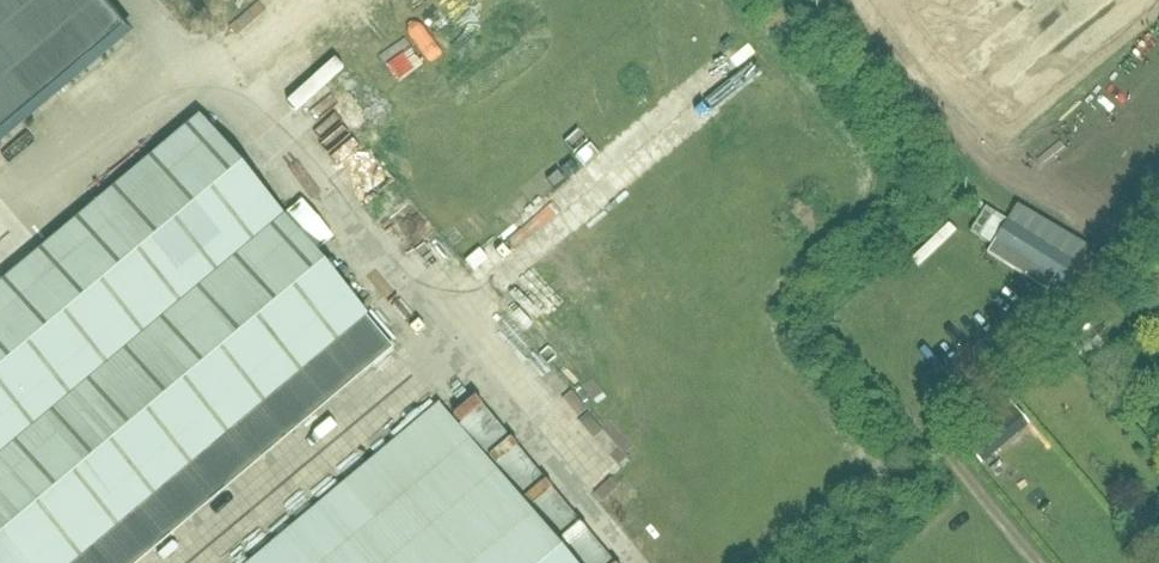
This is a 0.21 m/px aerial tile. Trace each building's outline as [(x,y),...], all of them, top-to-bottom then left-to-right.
[(99,0),(0,0),(0,141),(127,34),(99,0)] [(344,152),(369,138),(355,112),(329,126),(344,152)] [(667,154),(694,131),(682,117),(655,140),(667,154)] [(366,318),(198,120),(0,287),(0,562),(75,562),(366,318)] [(578,133),(566,138),(575,162),(588,158),(578,133)] [(621,193),(666,157),(653,142),(609,178),(621,193)] [(377,196),(395,176),(382,164),(364,185),(377,196)] [(990,245),(987,254),(1046,292),(1054,280),(1065,286),(1087,249),(1089,246),(1017,204),(1007,216),(1005,219),(984,208),(970,232),(990,245)] [(531,281),(514,292),(533,321),(559,304),(547,285),(538,291),(531,281)] [(1103,286),(1097,295),(1105,301),(1112,293),(1103,286)] [(379,365),(400,350),(390,337),(370,352),(379,365)] [(1023,421),(1009,404),(993,417),(1007,434),(1023,421)] [(438,405),(249,562),(569,562),(438,405)] [(603,497),(613,488),(565,431),(555,439),(603,497)] [(505,462),(519,478),(535,464),(521,447),(505,462)] [(549,489),(537,501),(558,520),(570,508),(549,489)] [(559,528),(589,562),(597,562),(610,551),(577,512),(559,528)] [(668,542),(692,539),(691,529),(666,532),(668,542)] [(683,562),(722,562),(720,552),(683,557),(683,562)] [(616,554),(602,562),(622,562),(616,554)]
